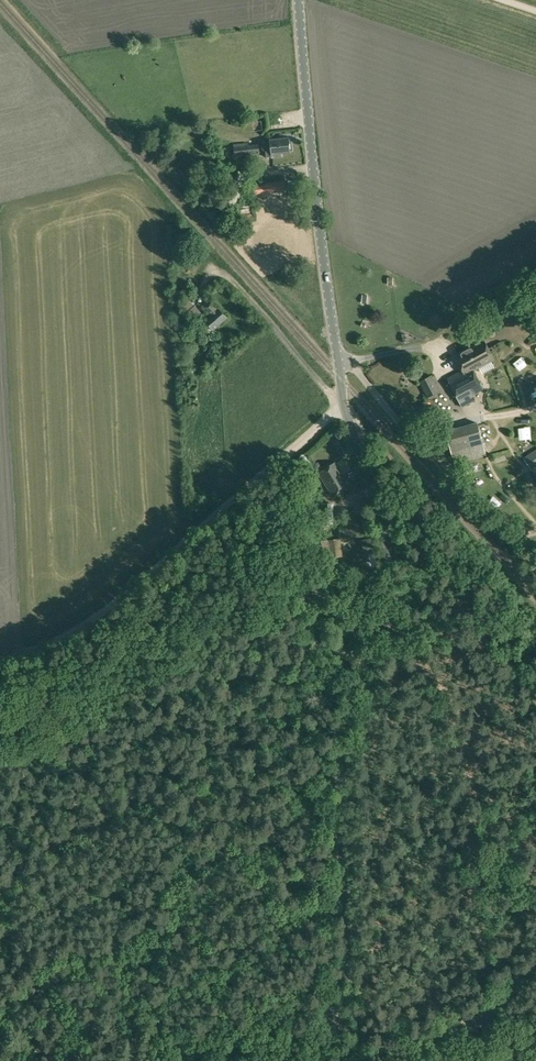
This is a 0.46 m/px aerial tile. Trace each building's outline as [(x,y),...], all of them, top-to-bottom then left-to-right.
[(270,140),(271,141),(262,142),(263,150),(265,150),(266,157),(272,156),(281,156),(280,152),(289,151),(288,138),(270,140)] [(233,143),(234,146),(235,155),(260,152),(259,143),(248,144),(247,142),(233,143)] [(252,185),(254,196),(286,192),(284,181),(252,185)] [(236,228),(241,222),(234,215),(229,221),(236,228)] [(182,307),(195,322),(204,315),(190,299),(182,307)] [(205,319),(206,320),(202,324),(209,332),(213,328),(214,329),(227,317),(218,308),(219,307),(211,299),(202,308),(209,316),(205,319)] [(186,341),(192,348),(196,344),(197,345),(201,341),(194,333),(186,341)] [(458,352),(466,367),(468,371),(473,369),(490,359),(481,342),(473,347),(472,345),(458,352)] [(468,371),(466,367),(447,378),(462,407),(476,399),(473,394),(483,388),(473,369),(468,371)] [(427,397),(440,390),(432,374),(419,381),(427,397)] [(477,421),(445,430),(454,464),(487,455),(477,421)] [(342,429),(333,435),(339,444),(348,438),(342,429)] [(501,454),(519,449),(516,440),(498,445),(501,454)] [(523,457),(531,469),(535,466),(535,448),(523,457)] [(344,454),(351,465),(358,460),(351,449),(344,454)] [(336,462),(319,472),(332,495),(349,485),(336,462)] [(321,509),(320,523),(332,524),(332,510),(321,509)] [(374,537),(362,538),(363,549),(375,547),(374,537)] [(322,545),(318,546),(319,556),(322,556),(323,566),(335,565),(334,556),(342,555),(340,538),(328,539),(321,540),(322,545)]
